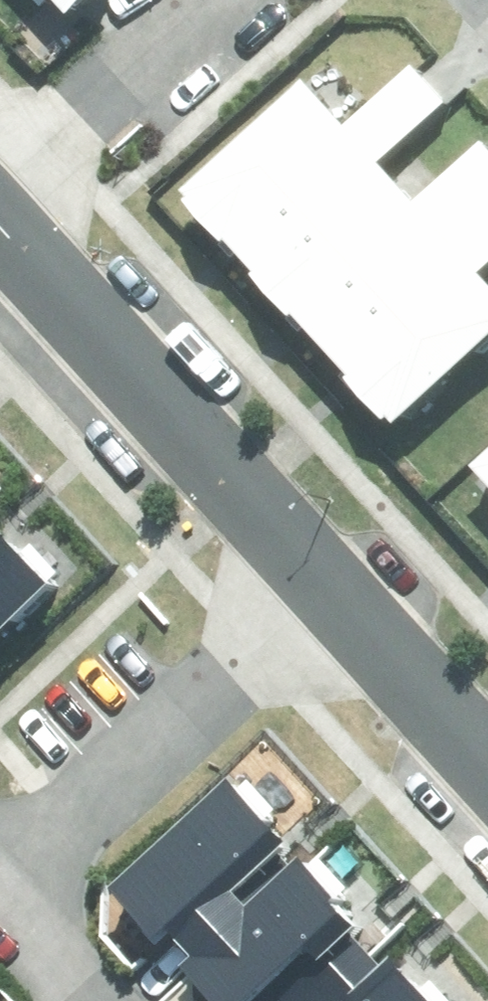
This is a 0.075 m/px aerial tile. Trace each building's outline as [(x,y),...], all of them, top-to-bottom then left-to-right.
[(68,14),(83,0),(55,0),(68,14)] [(388,425),(487,335),(487,285),(477,273),(487,263),(487,148),(482,142),(412,204),(375,162),(443,101),(411,64),(343,124),(302,78),(177,190),(388,425)] [(470,466),(487,485),(487,450),(470,466)] [(48,584),(0,532),(0,628),(48,584)] [(387,957),(376,967),(344,932),(356,922),(296,857),(286,866),(271,850),(282,840),(228,781),(109,889),(158,943),(166,936),(187,959),(177,969),(207,1000),(427,1000),(387,957)]
